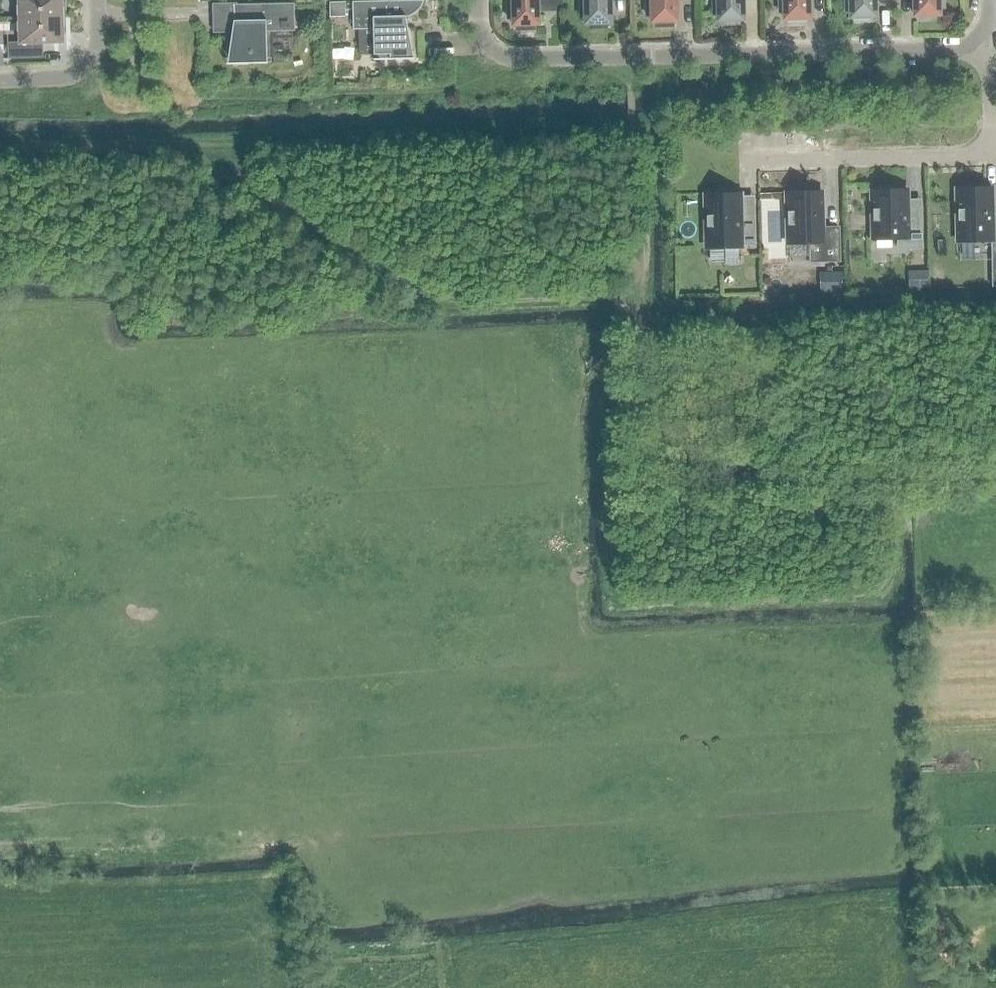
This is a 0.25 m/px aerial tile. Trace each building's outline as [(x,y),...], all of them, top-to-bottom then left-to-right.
[(19,18),(62,17),(61,0),(18,0),(19,18)] [(423,0),(377,0),(352,1),(352,29),(372,28),(373,54),(389,54),(389,59),(414,58),(414,57),(413,57),(405,16),(407,16),(410,15),(412,14),(414,13),(415,12),(417,11),(418,10),(419,8),(421,5),(422,3),(423,0)] [(512,1),(507,1),(507,17),(512,17),(512,24),(517,24),(517,29),(534,28),(534,24),(538,24),(538,6),(562,6),(562,0),(512,0),(512,1)] [(610,22),(610,0),(579,0),(580,16),(584,16),(584,23),(589,22),(589,27),(606,26),(606,22),(610,22)] [(651,21),(655,21),(655,25),(672,25),(672,21),(677,20),(676,0),(646,0),(646,14),(651,14),(651,21)] [(717,19),(722,19),(722,24),(739,23),(739,19),(743,19),(743,0),(712,0),(712,13),(717,13),(717,19)] [(779,11),(783,11),(784,18),(788,18),(788,22),(805,22),(805,18),(810,17),(809,0),(779,0),(779,11)] [(850,17),(854,16),(854,21),(871,21),(871,16),(876,16),(875,0),(845,0),(845,10),(850,10),(850,17)] [(914,15),(918,15),(918,19),(935,19),(935,14),(940,14),(940,8),(944,8),(944,0),(913,0),(914,15)] [(329,16),(345,16),(345,1),(329,1),(329,16)] [(294,30),(294,2),(232,4),(233,20),(227,62),(226,62),(226,64),(267,62),(266,31),(294,30)] [(62,17),(19,18),(19,41),(7,42),(7,58),(43,57),(43,56),(36,56),(35,42),(61,41),(61,42),(62,42),(62,17)] [(991,187),(982,187),(982,184),(965,184),(965,187),(957,188),(958,242),(990,241),(991,244),(995,244),(995,214),(991,214),(991,187)] [(906,244),(922,243),(921,208),(907,209),(906,189),(897,189),(897,186),(881,187),(881,190),(872,190),(873,240),(906,239),(906,244)] [(839,261),(838,228),(821,229),(820,191),(812,191),(812,188),(795,189),(795,192),(787,192),(788,244),(809,243),(809,262),(839,261)] [(715,194),(706,194),(707,248),(741,247),(741,245),(755,245),(755,215),(740,215),(740,193),(730,193),(730,191),(715,191),(715,194)] [(927,270),(908,271),(909,288),(927,288),(927,270)]
